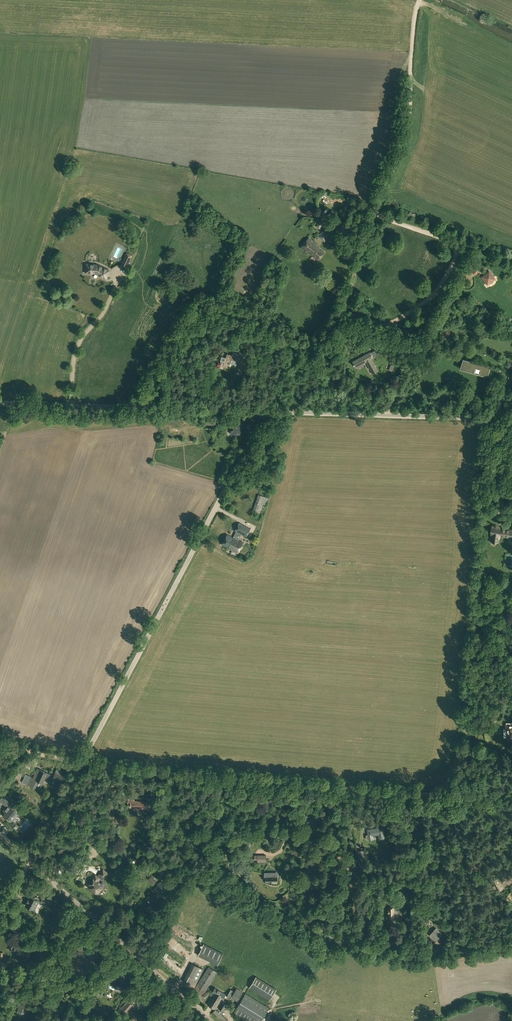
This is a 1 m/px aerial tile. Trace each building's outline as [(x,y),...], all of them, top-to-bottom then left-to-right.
[(308,252),(318,260),(325,252),(319,248),(319,247),(319,246),(309,237),(301,247),(307,252),(308,252)] [(132,256),(126,253),(120,265),(127,268),(132,256)] [(95,273),(106,278),(110,270),(98,265),(86,264),(86,272),(95,273)] [(488,282),(490,284),(491,284),(492,283),(493,282),(493,281),(492,279),(494,277),(491,272),(489,273),(488,272),(484,275),(485,276),(482,278),(486,283),(488,282)] [(220,368),(224,369),(224,367),(229,368),(232,360),(242,363),(243,359),(244,359),(246,353),(239,351),(239,353),(233,351),(232,355),(227,353),(226,358),(222,356),(220,361),(221,361),(220,363),(221,363),(220,368)] [(366,362),(373,374),(378,371),(371,359),(373,358),(375,357),(372,351),(370,352),(352,362),(356,368),(366,362)] [(480,373),(488,375),(490,369),(486,368),(487,366),(473,362),(472,364),(464,361),(462,367),(474,371),(475,367),(481,369),(480,373)] [(223,423),(229,426),(233,419),(227,416),(223,423)] [(230,433),(238,437),(243,428),(234,424),(230,433)] [(253,510),(260,513),(262,506),(266,508),(269,498),(258,494),(253,510)] [(235,531),(246,537),(251,528),(239,522),(235,531)] [(499,540),(499,535),(511,537),(511,530),(498,528),(498,526),(492,526),(491,534),(490,539),(499,540)] [(228,548),(238,553),(243,542),(234,537),(233,538),(227,534),(222,544),(228,547),(228,548)] [(27,784),(32,786),(35,779),(43,783),(46,776),(61,782),(63,775),(61,774),(62,772),(57,770),(54,776),(37,769),(34,777),(31,776),(27,784)] [(152,810),(156,811),(157,804),(153,803),(152,804),(147,804),(147,802),(133,800),(133,799),(129,799),(128,803),(131,803),(130,807),(152,810)] [(11,818),(14,821),(24,809),(18,803),(15,806),(11,802),(4,811),(6,813),(4,815),(10,820),(11,818)] [(378,834),(379,839),(385,838),(383,827),(374,829),(368,830),(368,836),(378,834)] [(357,851),(358,859),(364,858),(364,857),(368,857),(368,853),(364,853),(363,850),(357,851)] [(192,874),(202,879),(206,873),(196,867),(192,874)] [(88,886),(98,893),(103,886),(101,885),(99,884),(100,882),(98,881),(100,878),(103,880),(108,873),(103,869),(99,875),(98,876),(95,874),(92,879),(93,880),(88,886)] [(266,882),(277,882),(277,877),(278,877),(278,872),(264,872),(264,877),(266,877),(266,882)] [(493,881),(500,891),(505,888),(498,878),(493,881)] [(156,890),(159,893),(166,886),(162,881),(159,883),(160,883),(154,890),(155,891),(156,890)] [(25,905),(34,910),(39,901),(40,901),(40,903),(48,907),(50,902),(43,897),(41,900),(39,899),(39,898),(38,897),(37,897),(36,897),(35,897),(35,898),(34,898),(30,896),(25,905)] [(251,908),(257,914),(260,910),(254,905),(251,908)] [(393,907),(388,908),(388,914),(389,914),(389,917),(393,917),(393,914),(394,914),(393,913),(396,913),(396,908),(393,908),(393,907)] [(429,935),(436,941),(442,934),(436,928),(429,935)] [(93,950),(82,942),(76,948),(85,955),(84,956),(91,962),(96,955),(92,952),(93,950)] [(10,949),(16,953),(20,947),(14,943),(10,949)] [(198,955),(218,964),(223,953),(203,943),(198,955)] [(183,981),(194,987),(204,969),(192,963),(183,981)] [(193,990),(202,996),(218,972),(209,966),(193,990)] [(61,974),(64,976),(66,973),(58,967),(55,972),(60,976),(61,974)] [(109,984),(123,991),(126,984),(116,978),(117,977),(113,975),(109,984)] [(256,977),(249,987),(270,1000),(276,989),(256,977)] [(97,995),(101,997),(103,994),(108,985),(103,982),(99,992),(97,995)] [(69,993),(80,1000),(84,994),(72,987),(69,993)] [(207,1004),(215,1009),(222,998),(223,998),(226,994),(215,988),(213,992),(214,992),(207,1004)] [(231,997),(237,1001),(243,992),(237,988),(232,995),(229,993),(226,997),(230,999),(231,997)] [(7,1000),(13,1002),(17,994),(11,991),(7,1000)] [(246,1020),(260,1020),(269,1007),(245,993),(233,1013),(246,1020)] [(136,1001),(144,1008),(149,1002),(141,995),(136,1001)] [(54,1002),(62,1006),(65,1001),(57,996),(54,1002)] [(122,1009),(126,1013),(133,1004),(129,1001),(122,1009)] [(218,1008),(224,1011),(227,1005),(222,1002),(218,1008)] [(17,1012),(24,1015),(28,1007),(19,1003),(18,1005),(20,1006),(17,1012)] [(126,1013),(130,1017),(138,1009),(134,1006),(126,1013)] [(222,1020),(227,1020),(228,1020),(215,1009),(212,1013),(222,1020)]
